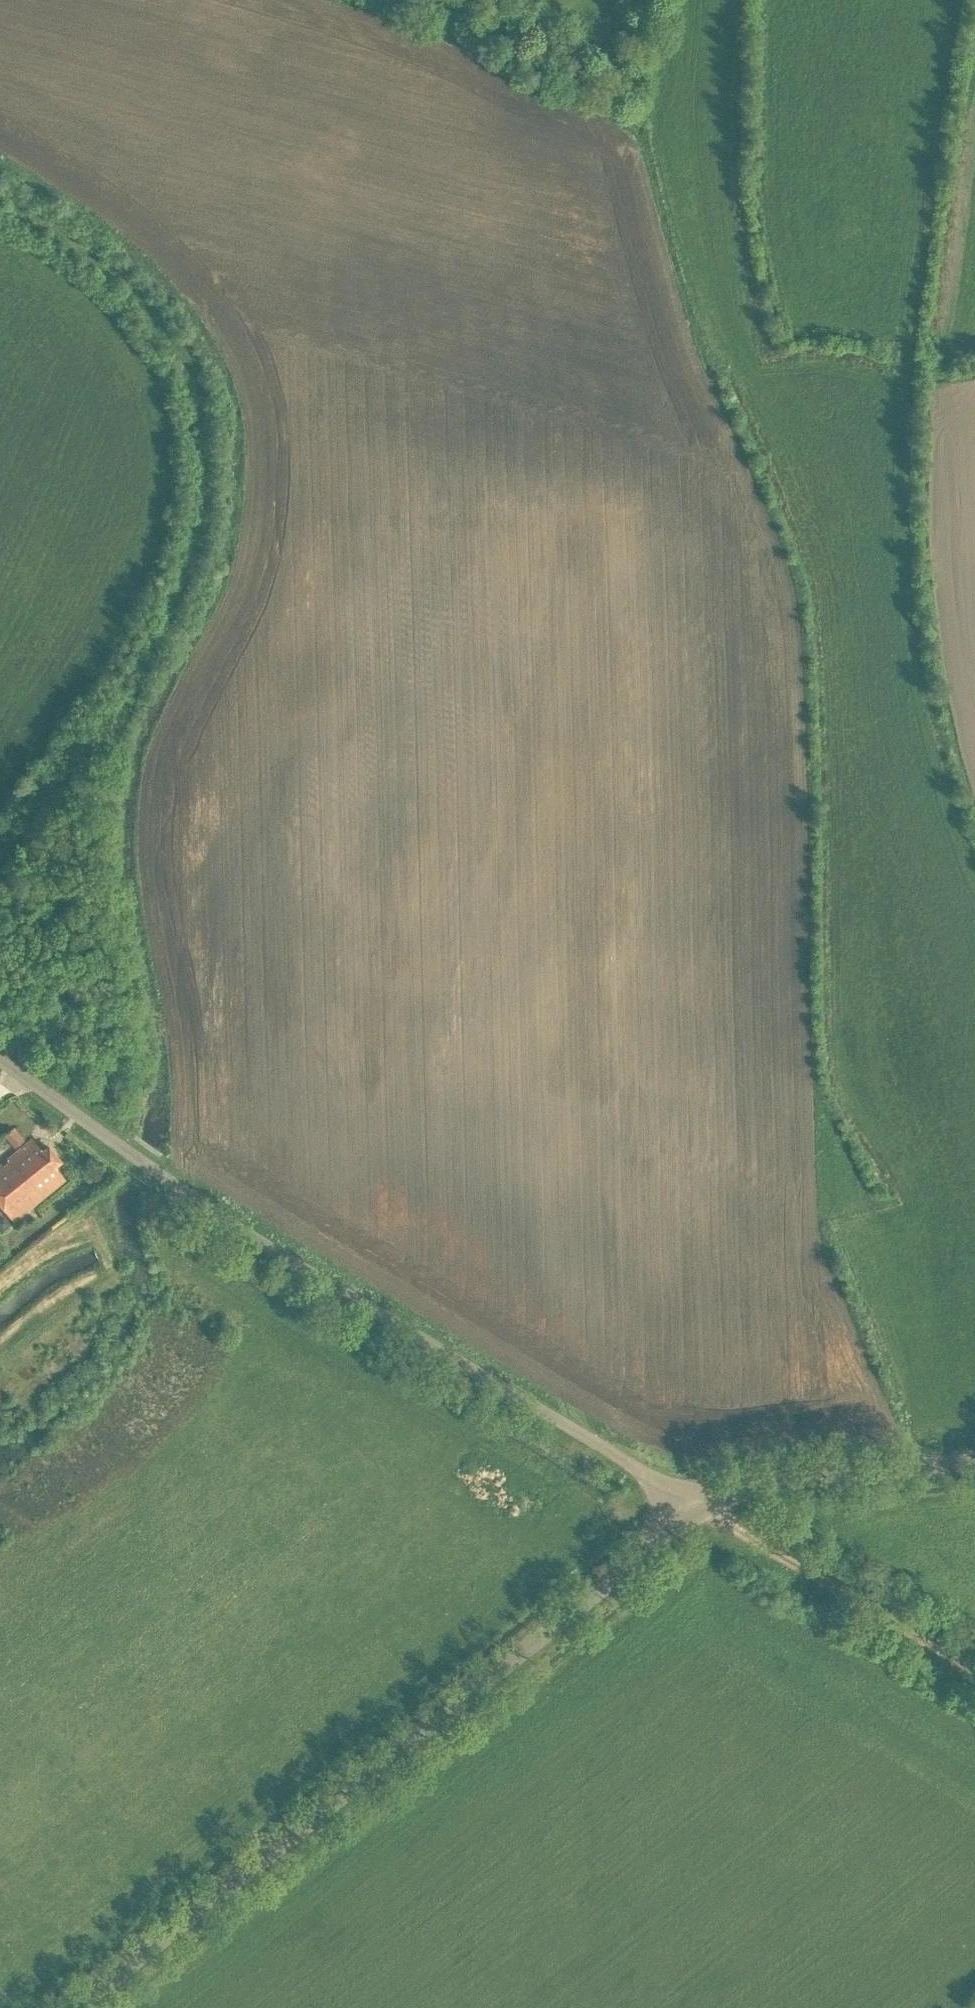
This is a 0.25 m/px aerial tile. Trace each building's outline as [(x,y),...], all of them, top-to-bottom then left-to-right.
[(4,1136),(15,1149),(25,1141),(15,1128),(4,1136)] [(61,1162),(49,1147),(43,1152),(32,1139),(7,1159),(9,1162),(3,1166),(1,1164),(0,1164),(0,1205),(14,1222),(65,1180),(55,1167),(61,1162)]
